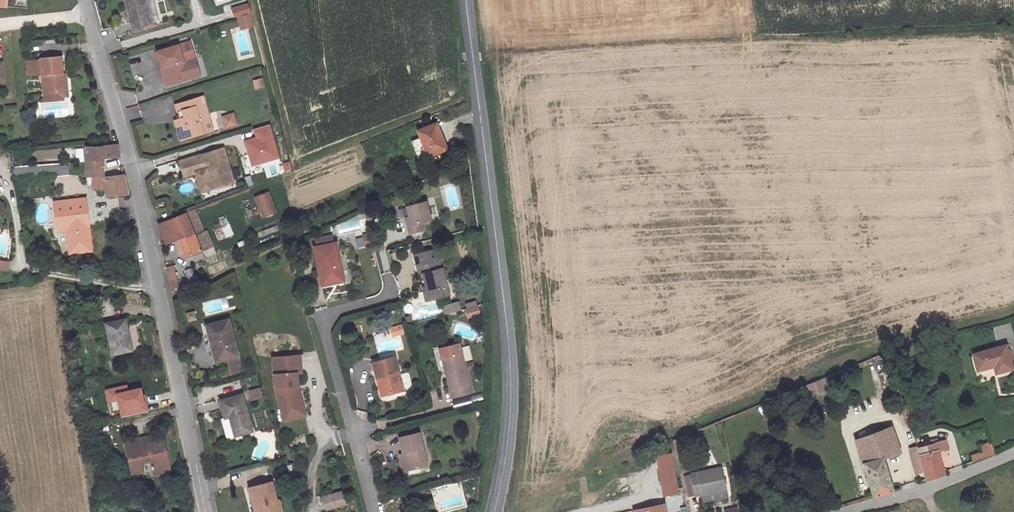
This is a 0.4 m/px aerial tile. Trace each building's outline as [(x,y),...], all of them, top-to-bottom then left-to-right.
[(134,32),(156,26),(149,0),(126,0),(134,32)] [(238,17),(251,13),(249,5),(232,10),(235,18),(238,17)] [(251,13),(238,17),(241,26),(253,23),(251,13)] [(162,52),(168,68),(172,67),(177,83),(197,76),(192,60),(200,57),(195,42),(162,52)] [(58,58),(41,59),(41,60),(42,75),(43,91),(60,90),(58,58)] [(26,61),(27,76),(42,75),(41,60),(26,61)] [(173,84),(177,83),(172,67),(168,68),(173,84)] [(252,80),(255,89),(265,87),(263,77),(252,80)] [(60,90),(43,91),(44,99),(60,98),(60,90)] [(184,115),(183,115),(186,126),(188,125),(191,137),(208,132),(205,120),(216,116),(211,101),(208,101),(206,93),(180,101),(182,108),(187,107),(189,114),(184,115)] [(235,112),(220,116),(224,129),(238,124),(235,112)] [(186,126),(183,115),(179,116),(186,139),(191,137),(188,125),(186,126)] [(219,129),(216,116),(205,120),(208,132),(219,129)] [(435,123),(419,130),(430,155),(446,148),(435,123)] [(256,130),(258,139),(247,142),(255,166),(280,158),(270,126),(256,130)] [(117,143),(85,146),(84,162),(85,162),(84,161),(102,161),(102,157),(119,156),(117,143)] [(238,182),(228,147),(185,161),(189,175),(201,172),(211,169),(217,188),(238,182)] [(85,162),(84,162),(83,191),(101,192),(102,161),(84,161),(85,162)] [(13,168),(15,181),(50,177),(68,175),(67,164),(13,168)] [(211,169),(201,172),(207,191),(217,188),(211,169)] [(123,176),(104,179),(106,196),(127,193),(123,176)] [(267,193),(255,197),(263,216),(274,211),(267,193)] [(86,199),(55,202),(56,216),(58,215),(60,230),(67,230),(69,253),(91,251),(86,199)] [(405,207),(407,218),(409,226),(406,226),(408,235),(422,231),(420,223),(430,221),(425,202),(405,207)] [(195,211),(186,215),(196,238),(205,234),(195,211)] [(186,215),(159,226),(167,245),(177,241),(185,260),(213,249),(207,233),(205,234),(196,238),(186,215)] [(227,217),(218,221),(226,239),(235,235),(227,217)] [(374,247),(371,232),(363,234),(366,249),(374,247)] [(314,248),(323,286),(344,282),(336,244),(332,245),(330,236),(316,239),(318,247),(314,248)] [(421,274),(424,286),(428,300),(447,294),(436,249),(413,254),(416,266),(419,265),(421,274)] [(10,270),(11,260),(0,259),(0,270),(10,270)] [(168,272),(171,287),(178,286),(174,267),(170,268),(170,272),(168,272)] [(193,267),(185,270),(189,282),(197,279),(193,267)] [(442,306),(444,314),(459,310),(457,302),(442,306)] [(473,306),(461,310),(464,321),(477,318),(473,306)] [(111,353),(131,350),(126,318),(106,322),(111,353)] [(226,318),(203,324),(208,340),(214,339),(218,358),(213,359),(217,376),(239,370),(226,318)] [(393,337),(402,334),(400,327),(391,330),(393,337)] [(208,340),(213,359),(218,358),(214,339),(208,340)] [(980,350),(985,366),(1002,361),(1004,368),(1013,366),(1013,341),(1013,340),(980,350)] [(440,348),(442,358),(443,358),(460,353),(457,344),(440,348)] [(460,353),(443,358),(446,371),(443,372),(450,398),(470,393),(460,353)] [(303,374),(303,355),(273,357),(273,375),(275,375),(275,390),(285,424),(310,416),(301,390),(300,374),(303,374)] [(371,363),(375,380),(378,379),(383,396),(401,391),(392,357),(371,363)] [(817,381),(821,391),(832,387),(828,377),(817,381)] [(111,398),(120,397),(121,400),(124,416),(150,411),(146,394),(144,394),(142,386),(130,389),(128,383),(109,388),(111,398)] [(259,396),(257,387),(243,390),(246,399),(259,396)] [(239,394),(217,400),(222,417),(227,416),(232,435),(248,430),(239,394)] [(908,396),(900,399),(908,420),(916,417),(908,396)] [(888,430),(853,441),(871,497),(890,491),(880,460),(896,454),(888,430)] [(147,431),(125,435),(131,467),(142,465),(141,457),(150,455),(153,469),(169,466),(163,435),(148,438),(147,431)] [(414,434),(400,438),(397,438),(401,454),(405,471),(424,466),(417,433),(414,434)] [(927,443),(907,450),(915,474),(922,472),(925,480),(944,474),(936,451),(946,448),(943,439),(936,441),(934,436),(925,439),(927,443)] [(984,451),(971,455),(974,462),(996,454),(992,441),(982,445),(984,451)] [(670,454),(658,456),(662,482),(665,496),(677,494),(670,454)] [(722,466),(690,474),(695,496),(727,489),(722,466)] [(280,503),(277,504),(271,484),(250,490),(255,510),(258,509),(259,511),(282,511),(280,503)] [(341,492),(324,497),(327,510),(345,506),(341,492)] [(633,511),(665,511),(663,503),(633,510),(633,511)]
